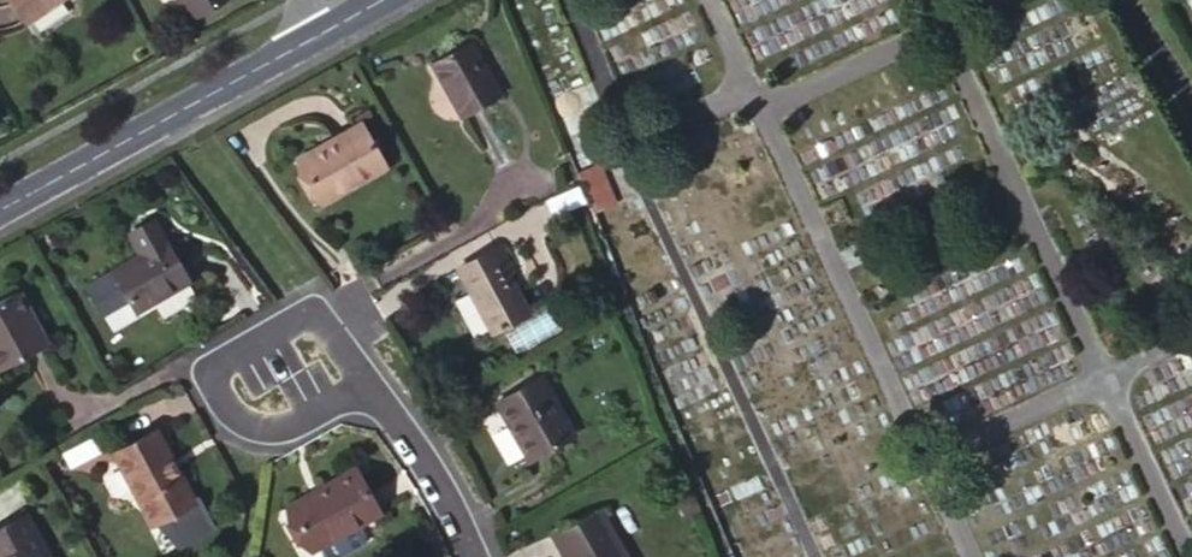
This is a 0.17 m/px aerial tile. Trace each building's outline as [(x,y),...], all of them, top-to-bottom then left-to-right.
[(23,25),(60,0),(7,0),(23,25)] [(181,4),(189,19),(221,0),(187,0),(181,4)] [(498,94),(470,42),(432,64),(462,115),(498,94)] [(384,166),(360,125),(297,161),(321,202),(384,166)] [(605,166),(584,171),(592,208),(614,203),(605,166)] [(152,219),(127,232),(140,254),(134,257),(111,270),(112,271),(85,285),(101,312),(127,297),(135,311),(188,281),(152,219)] [(140,254),(127,232),(121,236),(134,257),(140,254)] [(510,266),(497,244),(456,267),(491,331),(527,312),(503,270),(510,266)] [(16,291),(0,300),(0,368),(45,344),(16,291)] [(572,435),(539,378),(496,403),(528,461),(572,435)] [(194,503),(153,430),(111,452),(152,527),(194,503)] [(354,470),(287,507),(312,550),(316,556),(343,556),(365,545),(355,526),(379,514),(354,470)] [(597,510),(551,536),(563,556),(624,556),(597,510)] [(24,519),(0,532),(0,556),(45,556),(24,519)]
